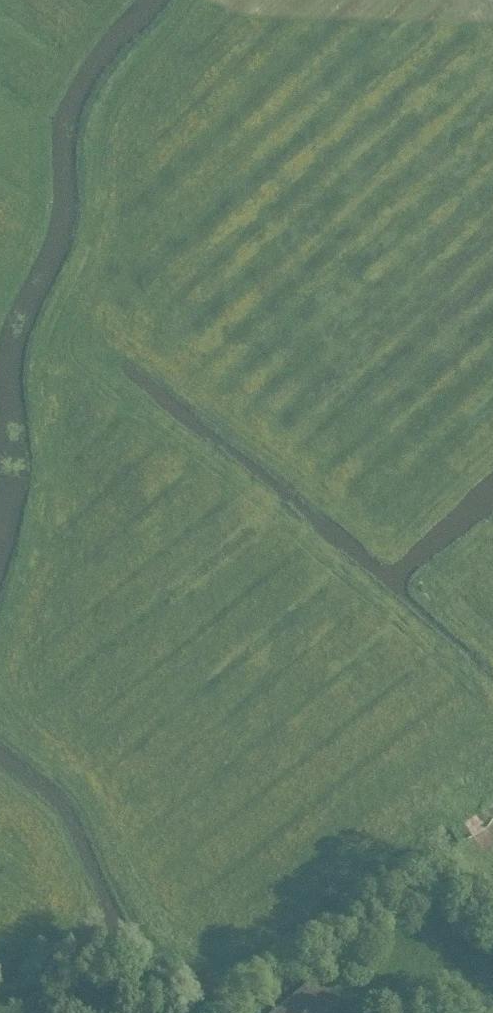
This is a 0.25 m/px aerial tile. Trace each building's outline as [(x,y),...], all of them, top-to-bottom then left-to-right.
[(274,1012),(321,1012),(337,1000),(317,977),(274,1012)]
